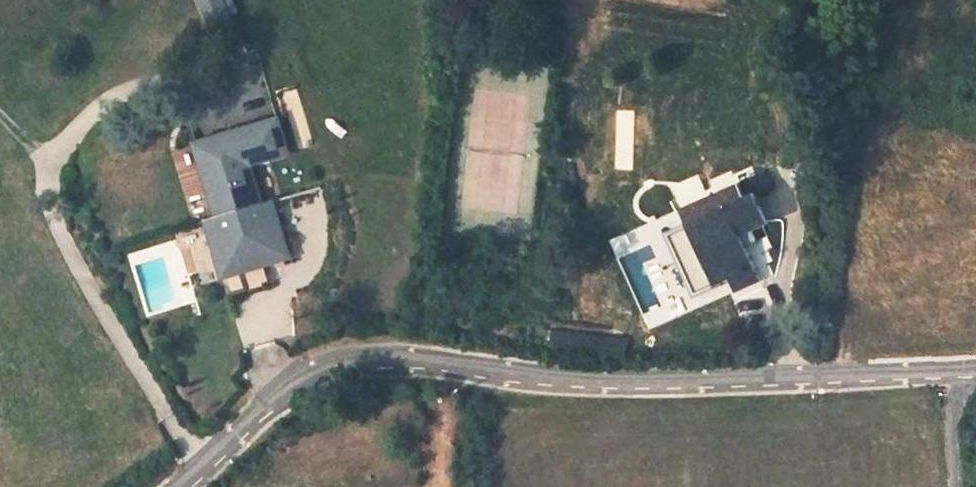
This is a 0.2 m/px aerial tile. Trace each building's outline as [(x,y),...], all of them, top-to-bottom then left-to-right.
[(208,24),(240,10),(236,0),(198,0),(208,24)] [(194,156),(184,160),(202,212),(196,213),(215,269),(275,247),(258,194),(251,197),(227,127),(190,139),(194,156)] [(741,185),(674,212),(692,258),(710,251),(729,297),(758,285),(739,240),(768,227),(755,194),(747,198),(741,185)]
